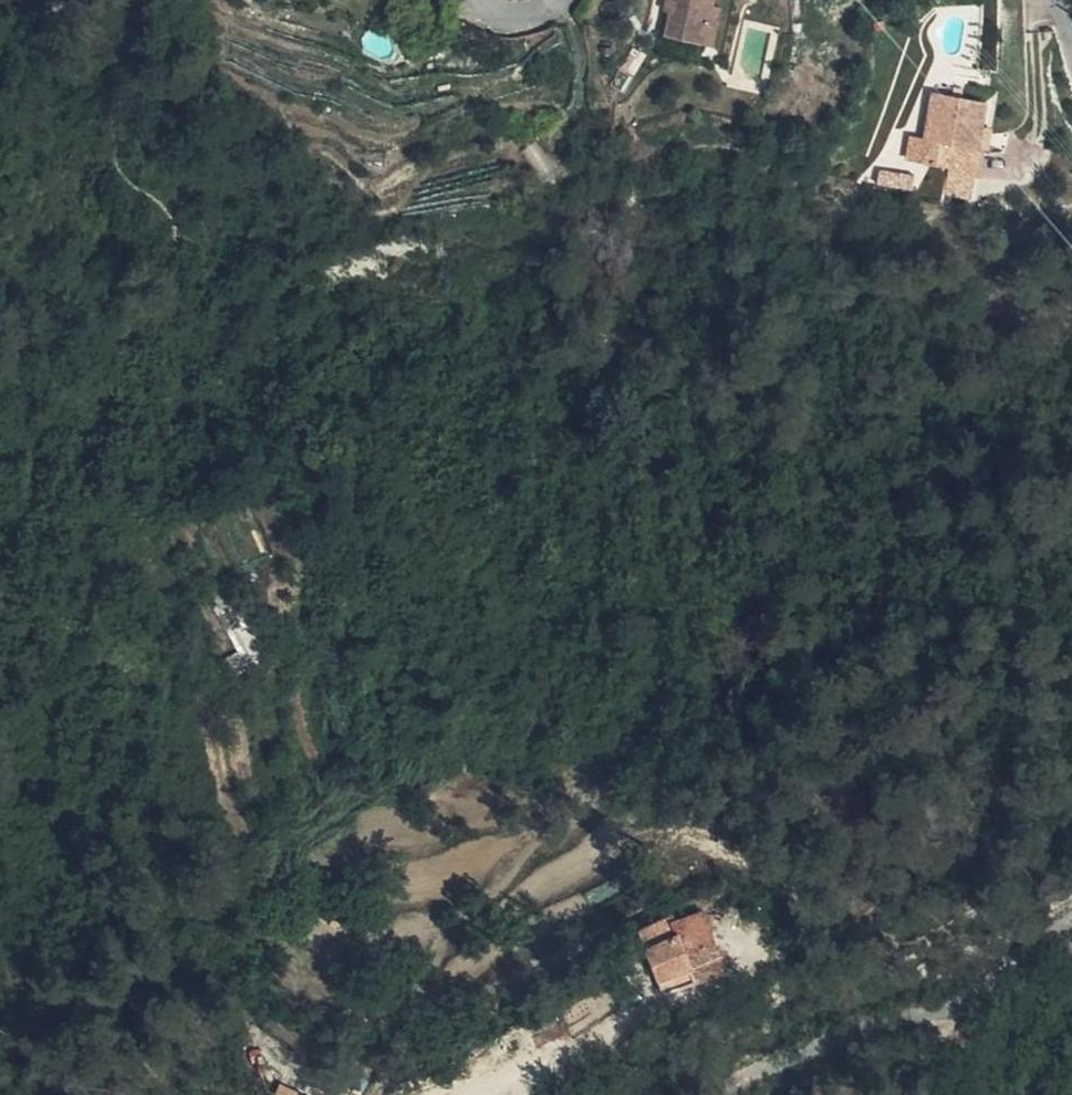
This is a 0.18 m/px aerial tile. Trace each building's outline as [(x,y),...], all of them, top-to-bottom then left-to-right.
[(659,5),(668,7),(666,17),(663,16),(656,42),(693,53),(697,34),(705,36),(711,14),(703,12),(706,0),(660,0),(659,5)] [(924,97),(917,147),(917,153),(915,169),(936,172),(942,173),(942,179),(972,182),(974,174),(977,152),(972,151),(974,132),(977,105),(924,97)] [(985,134),(974,132),(972,151),(977,152),(983,152),(985,134)] [(902,146),(902,150),(900,167),(915,169),(917,153),(917,147),(902,146)] [(701,945),(705,954),(730,942),(706,891),(681,903),(686,914),(701,945)] [(681,965),(695,959),(694,956),(699,952),(696,947),(701,945),(686,914),(653,929),(668,962),(677,957),(681,965)] [(695,959),(705,954),(701,945),(696,947),(699,952),(694,956),(695,959)] [(672,970),(681,965),(677,957),(668,962),(672,970)]
